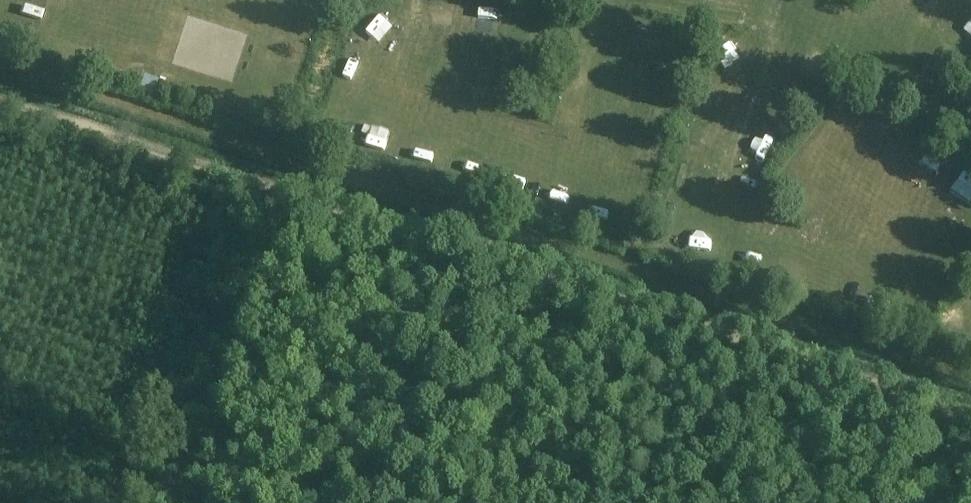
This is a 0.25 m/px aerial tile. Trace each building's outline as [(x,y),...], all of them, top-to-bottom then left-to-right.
[(377,40),(355,35),(351,57),(373,61),(377,40)] [(711,63),(707,79),(724,84),(729,68),(711,63)] [(918,158),(933,169),(943,155),(929,144),(918,158)] [(562,193),(560,202),(577,206),(579,197),(562,193)] [(619,222),(625,201),(604,195),(598,215),(619,222)] [(834,280),(830,289),(850,298),(854,288),(834,280)] [(877,296),(876,306),(898,309),(899,299),(877,296)]
